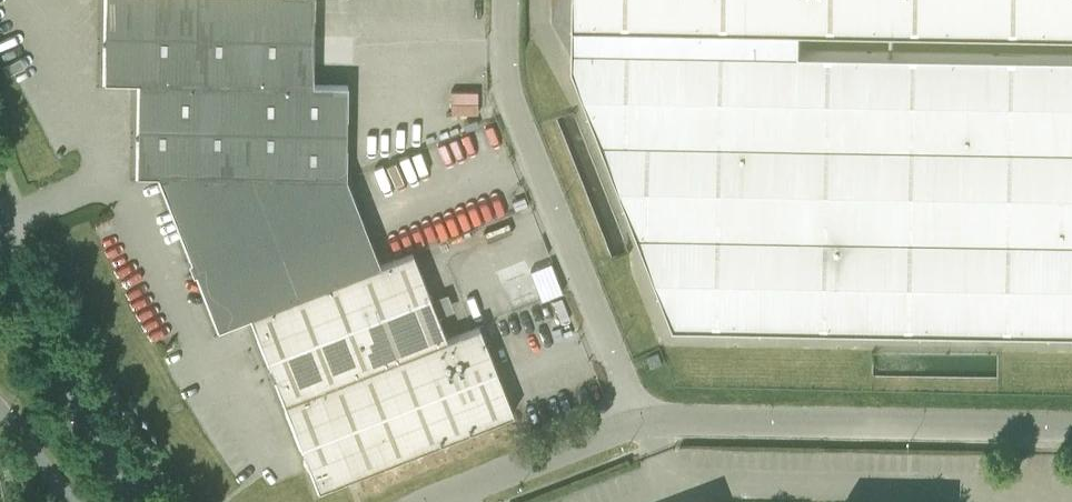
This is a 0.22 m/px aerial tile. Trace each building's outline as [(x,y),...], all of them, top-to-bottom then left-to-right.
[(313,84),(315,0),(105,0),(104,81),(139,81),(313,84)] [(575,64),(676,324),(1071,330),(1071,54),(802,50),(802,29),(929,31),(1071,33),(1071,0),(576,0),(575,64)] [(158,175),(346,177),(348,84),(313,84),(139,81),(137,174),(158,175)] [(250,315),(380,264),(346,177),(158,175),(218,328),(250,315)] [(284,402),(447,338),(413,251),(380,264),(250,315),(284,402)] [(319,489),(356,474),(513,413),(482,334),(486,332),(483,324),(447,338),(284,402),(319,489)]
